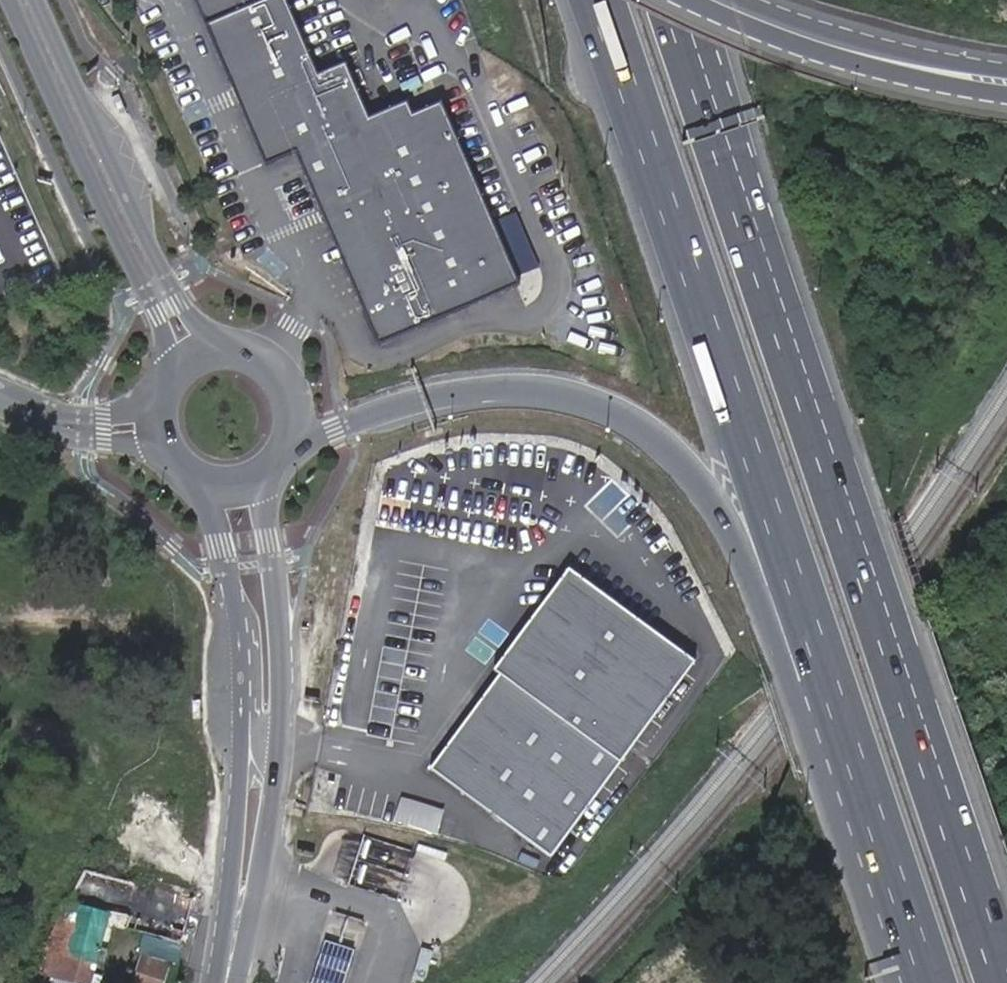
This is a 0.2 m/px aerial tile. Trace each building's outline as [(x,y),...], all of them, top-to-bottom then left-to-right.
[(379,343),(520,284),(443,103),(413,116),(407,104),(369,120),(346,63),(317,74),(286,0),(269,0),(256,4),(255,0),(199,0),(270,163),(298,152),(379,343)] [(698,661),(585,581),(517,675),(496,662),(441,737),(460,752),(444,773),(552,854),(698,661)] [(407,798),(399,821),(443,835),(450,811),(407,798)] [(179,945),(190,902),(88,873),(69,908),(47,947),(35,976),(60,982),(89,982),(107,912),(136,920),(132,932),(179,945)] [(364,950),(331,940),(317,982),(353,982),(364,950)] [(141,959),(134,982),(162,982),(167,966),(141,959)]
